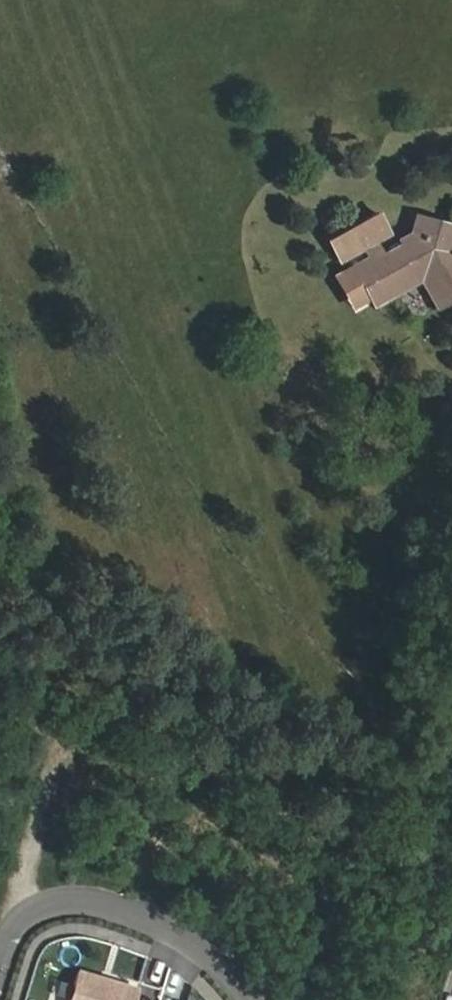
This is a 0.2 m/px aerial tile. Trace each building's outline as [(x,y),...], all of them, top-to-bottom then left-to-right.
[(344,273),(359,303),(368,299),(424,269),(443,306),(451,302),(451,257),(449,256),(451,246),(451,232),(416,221),(411,238),(399,244),(401,249),(380,259),(372,244),(387,236),(377,217),(328,243),(339,262),(363,249),(369,260),(353,268),(344,273)] [(368,299),(373,307),(420,282),(435,311),(443,306),(424,269),(368,299)] [(344,273),(339,276),(355,306),(359,303),(344,273)] [(85,977),(78,999),(142,999),(143,995),(85,977)]
